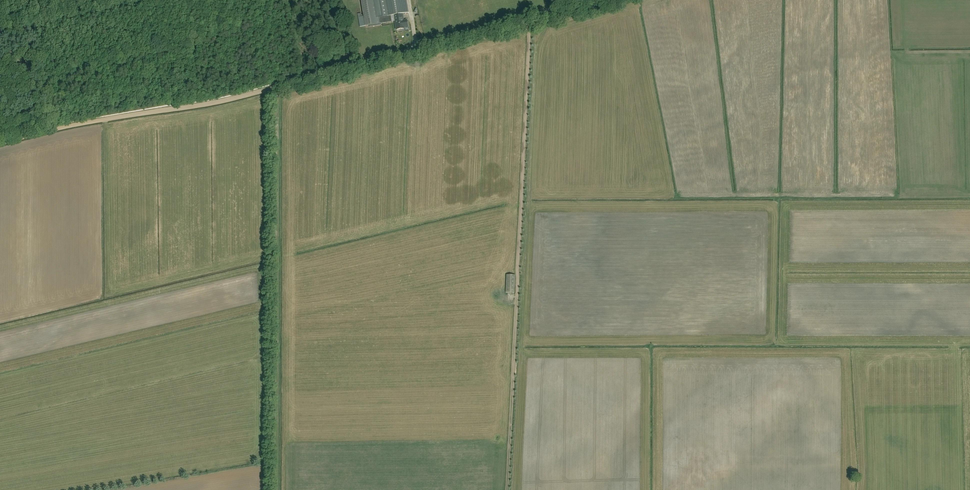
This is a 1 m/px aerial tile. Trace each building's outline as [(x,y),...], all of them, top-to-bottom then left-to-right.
[(366,26),(392,22),(391,16),(396,15),(397,21),(395,21),(396,30),(404,29),(403,20),(402,14),(408,13),(406,0),(382,0),(384,14),(379,15),(377,0),(361,0),(366,26)] [(515,275),(507,275),(506,293),(514,293),(515,275)]
